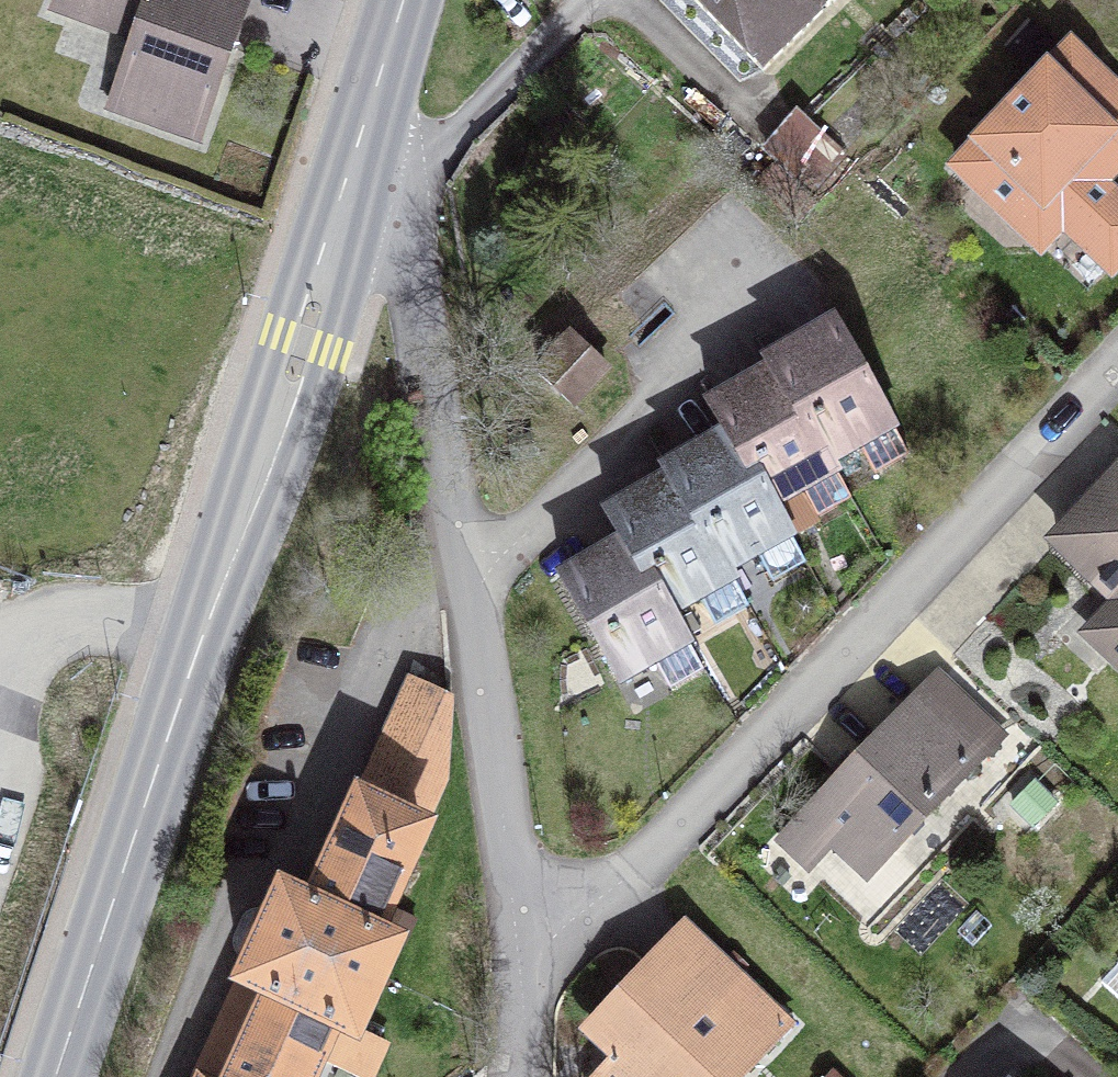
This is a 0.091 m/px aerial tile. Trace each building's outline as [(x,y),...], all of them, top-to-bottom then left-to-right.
[(27,23),(120,51),(135,0),(34,0),(27,23)] [(195,155),(243,0),(135,0),(120,51),(96,124),(195,155)] [(733,77),(812,0),(656,0),(733,77)] [(1117,151),(1117,82),(1061,30),(944,157),(1034,241),(1052,222),(1095,262),(1117,237),(1117,190),(1098,172),(1117,151)] [(899,421),(836,320),(766,363),(829,464),(899,421)] [(766,363),(701,404),(715,425),(769,504),(829,464),(766,363)] [(714,570),(783,526),(769,504),(715,425),(648,468),(663,490),(714,570)] [(1117,685),(1117,483),(1105,472),(1030,556),(1106,623),(1081,652),(1117,685)] [(663,490),(616,521),(627,537),(681,620),(727,590),(714,570),(663,490)] [(576,571),(638,665),(689,631),(681,620),(627,537),(576,571)] [(831,852),(869,890),(905,858),(943,815),(1009,740),(938,675),(775,848),(808,878),(831,852)] [(409,680),(310,909),(391,946),(439,835),(430,830),(449,776),(455,700),(409,680)] [(279,894),(228,1003),(257,1016),(361,1064),(410,955),(391,946),(310,909),(279,894)] [(794,1026),(678,918),(567,1036),(605,1072),(600,1076),(746,1076),(794,1026)] [(338,1058),(257,1016),(228,1076),(329,1076),(338,1058)]
